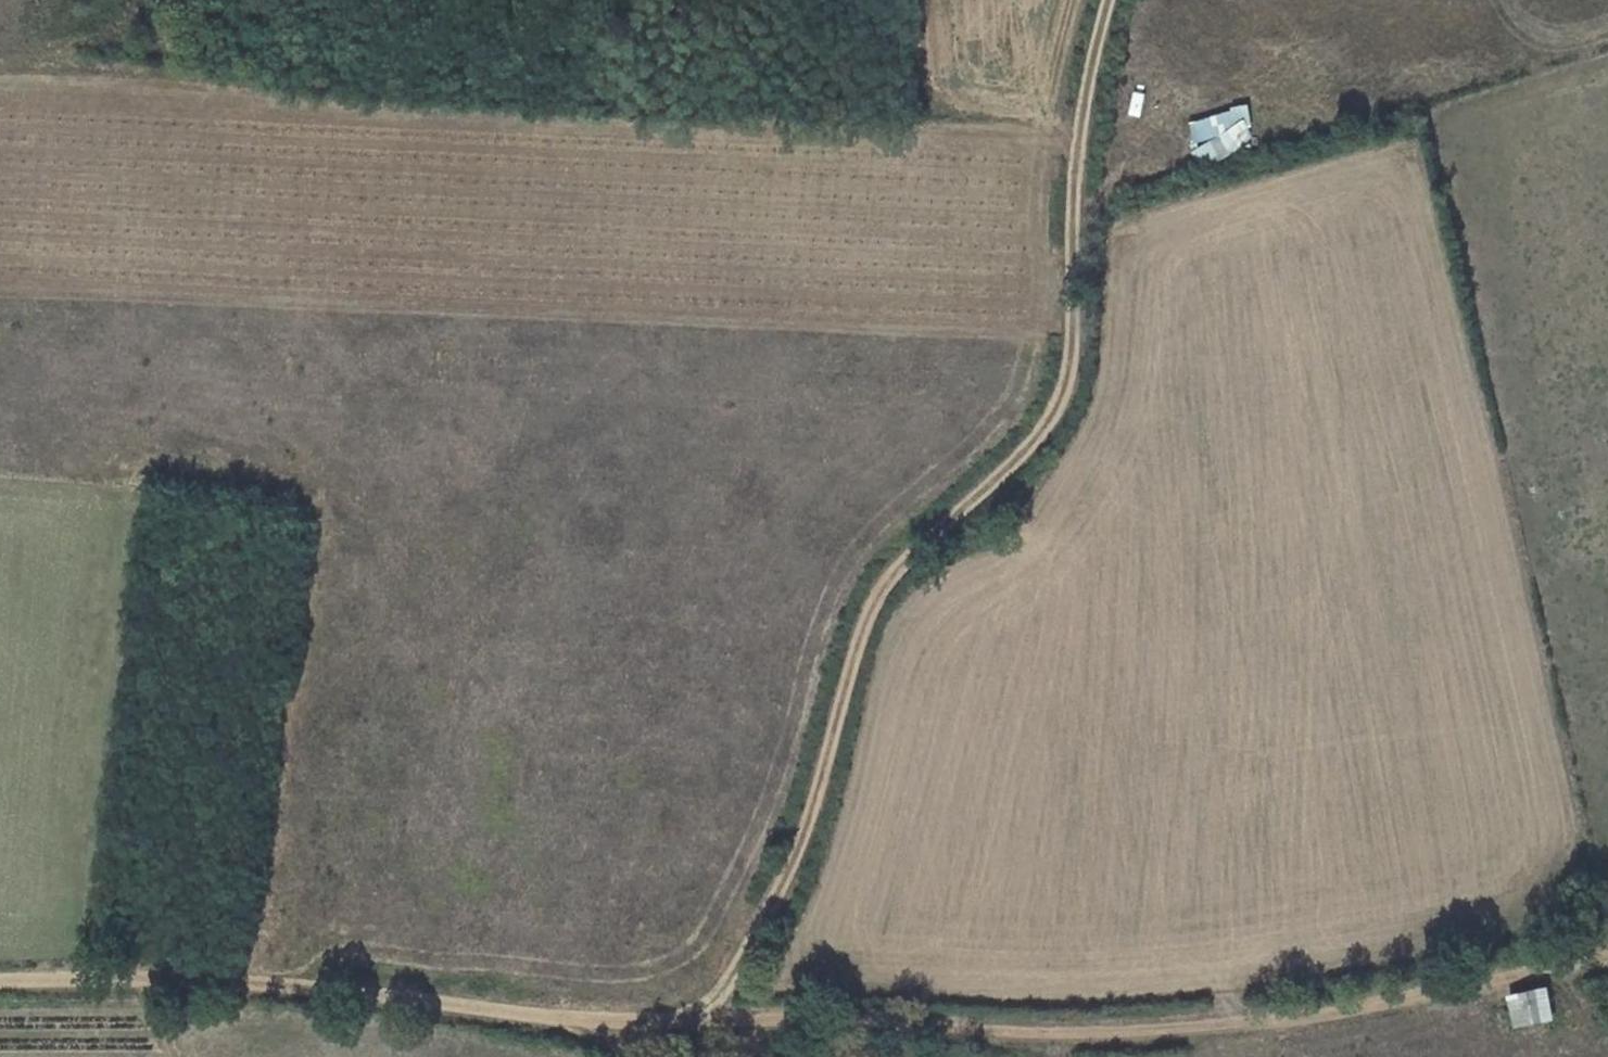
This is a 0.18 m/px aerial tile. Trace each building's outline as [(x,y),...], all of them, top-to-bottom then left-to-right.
[(1251,106),(1190,118),(1197,155),(1258,143),(1251,106)] [(1553,1024),(1553,996),(1517,997),(1518,1025),(1553,1024)]
